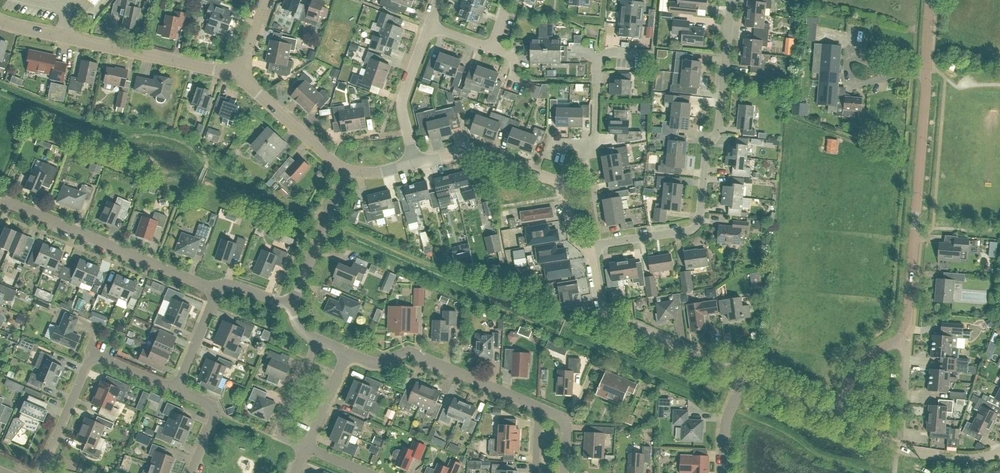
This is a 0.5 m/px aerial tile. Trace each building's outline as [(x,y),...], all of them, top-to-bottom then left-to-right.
[(136,31),(140,10),(135,9),(137,0),(118,0),(112,6),(110,17),(124,20),(122,27),(136,31)] [(210,24),(208,23),(205,33),(214,36),(214,34),(226,38),(233,20),(229,18),(231,12),(223,9),(220,8),(222,2),(217,0),(196,0),(196,1),(208,5),(208,4),(211,5),(207,17),(212,19),(210,24)] [(304,9),(298,7),(300,0),(286,0),(283,9),(295,13),(293,19),(299,21),(304,9)] [(329,10),(323,8),(325,2),(318,0),(313,0),(309,11),(304,9),(300,21),(311,25),(312,20),(318,21),(320,16),(326,18),(329,10)] [(414,0),(381,0),(379,5),(399,12),(402,5),(411,8),(414,0)] [(461,6),(472,10),(476,0),(463,0),(461,6)] [(472,10),(483,13),(487,2),(482,0),(476,0),(472,10)] [(627,1),(622,0),(621,13),(632,14),(633,1),(633,0),(627,0),(627,1)] [(633,1),(632,14),(643,15),(644,3),(640,2),(640,0),(633,0),(633,1)] [(679,14),(695,15),(695,9),(706,10),(708,0),(676,0),(676,2),(671,2),(670,13),(673,13),(674,13),(679,14)] [(772,0),(752,0),(752,1),(749,1),(747,15),(765,16),(766,9),(771,9),(772,0)] [(457,17),(468,21),(472,10),(461,6),(457,17)] [(472,10),(468,21),(479,25),(483,13),(472,10)] [(185,28),(188,15),(176,12),(175,18),(167,17),(164,28),(160,27),(158,35),(163,36),(162,37),(176,40),(179,27),(185,28)] [(662,12),(661,19),(672,20),(673,13),(670,13),(668,13),(662,12)] [(381,34),(400,41),(404,30),(401,29),(404,21),(383,13),(378,27),(383,29),(381,34)] [(619,24),(631,26),(642,27),(643,15),(632,14),(621,13),(619,24)] [(765,23),(765,16),(747,15),(746,27),(755,28),(754,34),(769,36),(770,24),(765,23)] [(703,44),(705,29),(686,27),(686,22),(674,21),(673,31),(683,32),(682,42),(703,44)] [(540,24),(539,39),(531,38),(530,45),(524,45),(524,50),(545,51),(546,39),(546,24),(540,24)] [(546,24),(546,39),(545,51),(566,52),(566,46),(561,46),(561,39),(553,39),(553,24),(546,24)] [(618,37),(629,38),(631,26),(619,24),(618,37)] [(631,26),(629,38),(641,39),(642,27),(631,26)] [(396,51),(400,41),(381,34),(379,39),(374,37),(370,48),(384,53),(386,47),(396,51)] [(745,39),(743,52),(761,54),(762,47),(767,47),(769,36),(754,34),(754,40),(745,39)] [(316,36),(313,44),(319,46),(322,38),(316,36)] [(271,41),(269,52),(289,56),(290,50),(295,51),(298,40),(283,37),(281,43),(271,41)] [(9,57),(10,54),(4,52),(6,43),(0,41),(0,67),(5,69),(9,57)] [(812,73),(820,74),(818,105),(834,106),(834,104),(836,104),(837,97),(840,45),(822,44),(815,44),(812,73)] [(352,55),(358,57),(361,49),(355,47),(352,55)] [(530,63),(544,63),(545,51),(524,50),(524,55),(530,55),(530,63)] [(545,51),(544,63),(560,64),(561,56),(566,57),(566,52),(545,51)] [(36,53),(28,52),(26,62),(28,62),(26,71),(37,73),(50,76),(49,80),(62,83),(65,65),(54,63),(55,57),(36,53)] [(288,61),(289,56),(269,52),(267,62),(280,65),(278,75),(287,77),(291,74),(293,62),(288,61)] [(367,71),(387,78),(391,67),(381,63),(383,57),(368,52),(364,63),(370,65),(367,71)] [(765,74),(766,62),(768,62),(771,56),(771,55),(761,54),(743,52),(742,65),(751,66),(750,72),(765,74)] [(445,74),(451,57),(440,54),(435,67),(429,65),(424,78),(431,80),(435,71),(445,74)] [(683,74),(701,75),(702,62),(689,61),(689,55),(677,54),(676,65),(684,66),(683,74)] [(451,57),(445,74),(455,78),(452,85),(458,87),(462,77),(457,75),(462,61),(451,57)] [(67,90),(68,90),(67,94),(74,95),(75,91),(80,93),(82,83),(92,85),(96,64),(81,61),(77,78),(70,77),(67,90)] [(469,93),(470,92),(471,90),(481,93),(481,92),(488,71),(478,67),(477,70),(473,80),(468,78),(464,90),(464,91),(469,93)] [(113,85),(122,87),(123,88),(127,71),(119,69),(119,71),(107,69),(103,83),(104,84),(103,90),(111,92),(113,85)] [(330,77),(337,80),(340,72),(333,70),(330,77)] [(382,89),(387,78),(367,71),(365,77),(360,75),(356,86),(370,91),(372,86),(382,89)] [(488,71),(481,92),(491,95),(489,101),(495,103),(502,84),(496,82),(499,75),(488,71)] [(672,85),(674,85),(673,92),(685,93),(686,87),(699,88),(701,75),(683,74),(677,73),(674,73),(672,85)] [(301,105),(314,90),(310,86),(313,82),(304,74),(294,86),(299,89),(292,97),(301,105)] [(353,74),(350,83),(356,85),(359,76),(353,74)] [(631,95),(631,75),(616,75),(616,84),(611,84),(610,95),(631,95)] [(168,100),(172,81),(154,77),(153,82),(136,78),(134,91),(150,94),(150,96),(156,98),(155,100),(156,102),(157,103),(161,104),(163,103),(164,102),(165,100),(168,100)] [(50,83),(47,99),(63,102),(66,86),(50,83)] [(123,88),(122,87),(121,92),(118,92),(115,107),(116,107),(123,108),(124,109),(128,88),(123,88)] [(176,98),(182,101),(186,91),(180,88),(176,98)] [(191,105),(198,107),(196,112),(206,115),(208,111),(209,111),(213,99),(207,97),(209,92),(197,88),(191,105)] [(314,90),(301,105),(310,114),(317,106),(321,110),(331,98),(323,90),(319,95),(314,90)] [(222,109),(219,117),(234,122),(236,117),(240,119),(242,113),(238,112),(239,107),(235,106),(237,100),(220,94),(215,107),(222,109)] [(665,107),(673,108),(672,115),(690,117),(691,104),(681,103),(682,97),(666,95),(665,107)] [(837,97),(836,104),(845,105),(844,116),(854,117),(854,110),(861,111),(862,99),(837,97)] [(352,111),(355,131),(367,129),(365,118),(371,118),(368,100),(362,101),(362,103),(357,104),(358,110),(352,111)] [(456,107),(457,113),(458,113),(464,112),(461,100),(455,102),(456,107)] [(557,127),(570,127),(570,110),(563,109),(563,103),(557,103),(557,101),(551,101),(550,118),(557,118),(557,127)] [(792,115),(793,115),(799,116),(808,116),(809,104),(800,104),(793,103),(792,115)] [(755,136),(756,130),(752,129),(754,107),(740,105),(738,128),(744,129),(743,135),(755,136)] [(355,131),(352,111),(345,112),(345,106),(333,108),(335,123),(341,122),(343,132),(355,131)] [(570,110),(570,127),(583,127),(583,118),(589,118),(590,106),(583,106),(583,110),(570,110)] [(436,112),(442,138),(453,135),(449,121),(459,119),(458,113),(457,113),(456,107),(446,109),(436,112)] [(431,141),(442,138),(436,112),(435,109),(424,112),(424,113),(417,115),(420,128),(428,126),(431,141)] [(883,109),(870,115),(876,128),(889,122),(883,109)] [(630,121),(627,121),(628,111),(615,111),(615,121),(610,121),(610,134),(629,134),(630,121)] [(488,121),(483,137),(495,141),(499,129),(505,131),(510,119),(491,113),(489,121),(488,121)] [(664,121),(663,127),(663,134),(675,135),(676,128),(688,130),(690,117),(672,115),(671,122),(664,121)] [(483,137),(488,121),(476,116),(471,133),(483,137)] [(519,150),(525,133),(518,131),(520,123),(510,119),(505,131),(511,133),(507,146),(519,150)] [(219,143),(222,132),(210,128),(206,138),(219,143)] [(525,133),(519,150),(531,154),(536,142),(542,144),(546,132),(535,128),(532,136),(525,133)] [(270,151),(278,141),(267,131),(254,146),(260,151),(255,157),(265,167),(275,156),(270,151)] [(663,146),(669,147),(668,153),(685,155),(686,142),(674,141),(675,135),(663,134),(658,133),(657,140),(664,140),(663,146)] [(727,156),(747,158),(749,139),(736,138),(736,147),(728,146),(727,156)] [(37,139),(34,145),(41,148),(49,151),(52,146),(44,142),(37,139)] [(838,154),(839,140),(827,139),(826,153),(838,154)] [(603,157),(605,170),(622,167),(630,166),(629,159),(627,147),(615,149),(616,155),(603,157)] [(684,168),(685,155),(668,153),(667,166),(660,166),(659,172),(671,173),(672,167),(684,168)] [(746,167),(747,158),(727,156),(726,165),(734,166),(733,175),(750,177),(751,168),(746,167)] [(279,182),(283,178),(287,181),(291,177),(297,183),(311,168),(300,158),(287,173),(281,168),(273,176),(279,182)] [(99,175),(102,166),(90,162),(87,171),(99,175)] [(50,185),(57,169),(42,163),(38,173),(32,170),(24,188),(36,194),(41,182),(50,185)] [(622,167),(605,170),(607,183),(620,181),(621,187),(634,185),(632,173),(624,174),(622,167)] [(456,193),(457,193),(467,190),(470,200),(476,199),(472,183),(466,185),(463,173),(452,176),(456,193)] [(458,199),(452,176),(435,179),(442,207),(453,204),(452,201),(458,199)] [(656,189),(665,189),(664,196),(682,198),(683,185),(670,183),(670,178),(658,176),(656,189)] [(723,195),(744,197),(745,179),(733,177),(732,186),(724,186),(723,195)] [(266,184),(270,187),(275,181),(271,178),(266,184)] [(415,185),(420,202),(431,199),(433,209),(439,208),(435,192),(430,194),(427,182),(415,185)] [(88,202),(93,188),(81,184),(79,192),(63,186),(61,193),(60,192),(56,202),(66,205),(66,204),(79,209),(83,200),(88,202)] [(406,213),(407,218),(409,224),(418,222),(415,209),(421,208),(420,202),(415,185),(404,187),(407,199),(402,201),(405,213),(406,213)] [(275,189),(272,193),(278,198),(282,195),(275,189)] [(604,200),(606,213),(624,210),(623,209),(629,208),(627,197),(629,196),(628,190),(616,192),(617,198),(604,200)] [(379,194),(383,211),(384,211),(385,216),(395,214),(396,216),(402,214),(398,202),(393,203),(390,191),(379,194)] [(372,214),(383,211),(379,194),(368,196),(371,208),(365,210),(368,222),(374,221),(372,214)] [(730,206),(729,215),(742,216),(742,217),(747,217),(747,213),(742,212),(742,208),(749,209),(750,198),(743,198),(744,197),(723,195),(722,205),(730,206)] [(680,211),(682,198),(664,196),(663,204),(656,203),(654,221),(666,222),(667,209),(680,211)] [(124,217),(130,203),(117,197),(114,205),(107,202),(99,220),(111,225),(116,214),(124,217)] [(522,222),(554,217),(552,206),(520,211),(522,222)] [(624,210),(606,213),(608,226),(621,224),(623,230),(635,228),(634,221),(626,223),(624,210)] [(162,228),(166,216),(154,212),(151,220),(142,217),(135,236),(150,241),(155,225),(162,228)] [(210,225),(215,226),(218,216),(213,214),(211,218),(212,219),(210,225)] [(747,230),(748,223),(734,222),(733,228),(720,227),(718,241),(741,243),(742,229),(747,230)] [(205,244),(209,232),(211,228),(200,224),(198,228),(195,238),(182,234),(179,245),(178,244),(175,252),(183,255),(183,254),(194,258),(200,242),(205,244)] [(544,231),(543,224),(526,227),(527,234),(525,234),(527,246),(560,241),(558,229),(544,231)] [(15,232),(4,227),(0,236),(0,249),(0,248),(7,251),(15,232)] [(15,232),(7,251),(13,253),(11,258),(22,263),(28,248),(22,246),(26,237),(15,232)] [(280,241),(282,235),(276,232),(273,238),(280,241)] [(421,234),(424,247),(430,245),(426,232),(421,234)] [(489,254),(501,251),(498,235),(485,238),(489,254)] [(242,252),(246,240),(238,237),(236,244),(222,240),(215,259),(230,263),(234,250),(242,252)] [(969,251),(970,240),(956,239),(955,245),(940,244),(939,258),(961,260),(962,250),(969,251)] [(558,249),(557,243),(535,246),(538,264),(568,260),(567,248),(558,249)] [(44,267),(52,248),(42,244),(37,255),(31,253),(26,264),(35,268),(39,265),(44,267)] [(424,254),(427,253),(431,252),(432,252),(430,245),(424,247),(423,247),(424,254)] [(52,248),(44,267),(42,273),(52,277),(53,275),(58,278),(63,266),(57,264),(62,252),(52,248)] [(283,268),(289,253),(275,248),(272,254),(263,250),(254,272),(268,278),(273,267),(275,267),(276,265),(283,268)] [(694,267),(695,267),(708,265),(706,249),(693,251),(693,250),(684,252),(687,268),(687,271),(680,272),(683,292),(693,290),(690,271),(694,271),(694,267)] [(456,267),(474,263),(471,250),(453,254),(456,267)] [(648,258),(650,267),(651,273),(673,269),(670,254),(648,258)] [(516,268),(527,266),(526,258),(514,260),(516,268)] [(66,268),(61,279),(63,280),(70,283),(70,284),(79,287),(81,282),(89,263),(79,259),(74,271),(68,269),(66,268)] [(623,261),(626,279),(633,278),(634,283),(639,282),(640,287),(646,286),(645,278),(644,272),(638,273),(636,259),(623,261)] [(546,281),(573,276),(570,260),(544,265),(546,281)] [(608,287),(619,285),(626,284),(626,279),(623,261),(610,263),(611,269),(605,270),(608,287)] [(89,263),(81,282),(81,283),(79,287),(95,293),(100,282),(94,280),(99,268),(89,263)] [(362,281),(367,269),(354,263),(352,269),(340,264),(334,277),(336,277),(334,282),(341,285),(343,281),(354,285),(356,279),(362,281)] [(369,271),(376,273),(378,267),(371,265),(369,271)] [(389,272),(385,280),(393,283),(396,275),(389,272)] [(528,273),(530,286),(537,285),(535,272),(528,273)] [(539,285),(545,284),(543,274),(537,275),(539,285)] [(118,298),(126,279),(115,275),(110,287),(105,284),(100,296),(106,298),(108,294),(118,298)] [(654,276),(645,278),(646,286),(648,297),(657,296),(654,276)] [(126,279),(118,298),(128,302),(126,307),(132,309),(136,298),(139,292),(133,290),(136,283),(126,279)] [(953,303),(955,283),(955,281),(937,279),(935,302),(953,303)] [(561,302),(574,300),(573,295),(579,294),(577,280),(558,283),(561,302)] [(1,299),(5,301),(11,301),(15,291),(0,285),(0,300),(1,299)] [(167,310),(186,318),(190,306),(181,302),(184,295),(167,288),(162,300),(170,303),(167,310)] [(414,288),(414,306),(424,306),(424,288),(414,288)] [(675,306),(681,305),(679,293),(672,295),(673,300),(656,303),(658,313),(656,314),(657,323),(665,322),(665,320),(677,318),(675,306)] [(330,299),(324,312),(343,320),(346,314),(355,318),(361,304),(344,297),(341,296),(338,302),(330,299)] [(743,306),(742,297),(721,300),(723,314),(729,313),(730,320),(752,317),(750,305),(743,306)] [(72,310),(76,312),(80,300),(76,299),(72,310)] [(49,305),(37,300),(36,304),(47,309),(49,305)] [(693,330),(707,328),(705,315),(718,313),(716,302),(690,305),(693,330)] [(150,317),(151,310),(143,308),(142,316),(150,317)] [(376,308),(371,320),(378,323),(383,311),(376,308)] [(414,331),(415,309),(391,308),(390,331),(397,331),(397,334),(403,335),(403,331),(414,331)] [(181,329),(186,318),(167,310),(164,316),(157,313),(153,323),(169,330),(171,325),(181,329)] [(456,325),(457,312),(444,311),(444,319),(442,321),(434,321),(433,341),(448,341),(449,325),(456,325)] [(71,333),(77,318),(64,313),(58,327),(56,326),(50,339),(73,349),(79,336),(71,333)] [(20,316),(17,323),(23,326),(26,318),(20,316)] [(219,332),(240,341),(242,335),(250,338),(254,327),(237,320),(235,325),(224,321),(219,332)] [(933,336),(932,346),(952,348),(958,349),(958,348),(956,348),(957,338),(970,339),(971,332),(962,332),(963,325),(941,323),(941,331),(946,331),(945,337),(933,336)] [(154,340),(152,347),(168,354),(175,337),(152,327),(148,337),(154,340)] [(521,327),(518,334),(529,338),(532,331),(521,327)] [(238,346),(240,341),(219,332),(214,343),(226,348),(223,353),(238,359),(243,349),(238,346)] [(500,349),(500,333),(493,333),(493,336),(486,336),(486,335),(477,335),(476,345),(477,345),(476,359),(492,360),(493,349),(500,349)] [(21,340),(19,346),(31,351),(34,345),(21,340)] [(549,350),(553,346),(548,341),(544,345),(549,350)] [(931,357),(939,357),(939,364),(953,365),(969,366),(969,360),(958,359),(958,349),(952,348),(932,346),(931,357)] [(161,370),(168,354),(152,347),(149,353),(142,350),(137,360),(161,370)] [(531,363),(531,353),(515,352),(515,349),(507,349),(505,369),(513,370),(513,376),(528,377),(529,363),(531,363)] [(285,381),(291,366),(279,361),(281,355),(270,350),(264,365),(268,367),(266,373),(270,374),(267,381),(278,385),(277,384),(279,378),(285,381)] [(40,369),(58,377),(63,367),(51,362),(53,356),(40,351),(36,361),(42,364),(40,369)] [(985,351),(982,356),(990,360),(993,354),(985,351)] [(204,368),(222,376),(226,367),(231,369),(234,363),(220,357),(217,363),(208,359),(204,368)] [(581,373),(582,359),(570,358),(570,371),(559,370),(558,394),(573,394),(574,372),(581,373)] [(930,370),(930,380),(949,382),(949,381),(957,382),(958,378),(949,377),(950,371),(952,372),(968,373),(969,366),(953,365),(939,364),(938,371),(930,370)] [(218,387),(222,376),(204,368),(199,379),(209,383),(206,389),(221,395),(223,389),(218,387)] [(54,387),(58,377),(40,369),(37,375),(31,372),(27,383),(40,388),(42,382),(54,387)] [(634,392),(638,384),(608,372),(598,394),(622,404),(628,390),(634,392)] [(100,381),(95,392),(114,400),(121,402),(125,392),(126,392),(129,386),(112,378),(110,385),(100,381)] [(356,380),(351,391),(374,401),(382,383),(371,378),(367,385),(356,380)] [(948,392),(949,382),(930,380),(929,391),(948,392)] [(421,406),(429,388),(417,383),(413,392),(406,389),(400,406),(410,410),(413,403),(421,406)] [(15,390),(21,393),(23,386),(17,384),(15,390)] [(23,391),(37,397),(39,393),(25,387),(23,391)] [(269,421),(276,403),(265,398),(268,393),(254,387),(249,399),(256,402),(251,413),(269,421)] [(429,388),(421,406),(429,410),(427,415),(437,419),(443,405),(437,402),(441,393),(429,388)] [(987,402),(993,405),(999,409),(999,389),(995,399),(990,396),(987,402)] [(356,413),(367,418),(374,401),(351,391),(346,402),(358,407),(356,413)] [(111,407),(114,400),(95,392),(91,403),(100,407),(98,413),(114,420),(119,410),(111,407)] [(140,397),(146,400),(149,394),(143,392),(140,397)] [(970,401),(976,404),(974,408),(979,411),(976,418),(991,426),(997,415),(990,411),(993,405),(987,402),(979,398),(973,395),(970,401)] [(25,402),(17,421),(16,421),(15,421),(14,421),(13,421),(12,422),(11,423),(5,438),(11,440),(21,427),(35,433),(45,410),(35,406),(38,400),(28,396),(25,402)] [(12,409),(0,404),(2,398),(0,397),(0,422),(5,424),(12,409)] [(459,420),(466,403),(455,399),(450,411),(444,409),(440,420),(450,424),(453,418),(459,420)] [(928,419),(946,420),(947,412),(952,413),(953,401),(939,400),(938,406),(929,405),(928,419)] [(167,422),(188,431),(192,420),(181,415),(183,410),(166,403),(162,413),(169,416),(167,422)] [(466,403),(459,420),(465,423),(462,429),(472,434),(477,423),(472,420),(477,408),(466,403)] [(389,409),(386,416),(393,419),(396,412),(389,409)] [(703,441),(704,420),(691,420),(691,419),(689,419),(689,411),(676,410),(675,424),(684,424),(683,439),(703,441)] [(629,415),(626,423),(632,425),(635,417),(629,415)] [(80,429),(98,437),(103,426),(110,429),(113,423),(96,416),(94,422),(85,418),(80,429)] [(335,428),(352,435),(355,429),(361,432),(366,421),(354,417),(352,422),(340,417),(335,428)] [(491,439),(520,440),(520,429),(517,429),(517,419),(500,418),(499,439),(491,438),(491,439)] [(986,437),(991,426),(976,418),(972,425),(967,422),(962,432),(975,438),(978,433),(986,437)] [(931,432),(930,438),(948,439),(947,447),(957,448),(957,439),(958,440),(959,429),(953,428),(952,439),(951,439),(951,427),(946,427),(946,420),(928,419),(927,431),(931,432)] [(183,442),(188,431),(167,422),(164,428),(159,426),(155,437),(170,443),(172,438),(183,442)] [(586,433),(584,457),(603,458),(605,434),(614,434),(614,427),(598,426),(597,433),(586,433)] [(359,446),(356,444),(358,438),(352,436),(352,435),(335,428),(331,439),(346,445),(343,451),(355,456),(359,446)] [(94,448),(98,437),(80,429),(75,440),(85,444),(82,451),(98,458),(101,451),(94,448)] [(135,439),(141,442),(144,435),(138,433),(135,439)] [(380,446),(382,440),(375,437),(373,442),(380,446)] [(519,451),(520,440),(491,439),(490,456),(505,456),(504,461),(515,462),(516,451),(519,451)] [(396,458),(398,459),(396,464),(408,470),(414,457),(420,459),(426,446),(419,443),(414,441),(411,449),(404,446),(402,451),(399,450),(397,450),(395,452),(394,454),(394,456),(396,458)] [(150,463),(169,470),(174,458),(164,454),(166,449),(152,444),(148,455),(153,456),(150,463)] [(380,449),(372,445),(369,451),(377,455),(380,449)] [(644,462),(650,463),(651,447),(643,446),(642,454),(629,453),(628,472),(643,472),(644,462)] [(682,455),(681,472),(685,472),(710,472),(710,456),(694,455),(694,456),(682,455)] [(462,464),(454,461),(451,469),(438,463),(435,470),(428,467),(426,472),(458,472),(462,464)] [(169,470),(150,463),(148,471),(142,469),(141,472),(168,472),(169,470)] [(498,472),(519,472),(519,471),(508,470),(508,464),(493,464),(493,470),(498,470),(498,472)]
